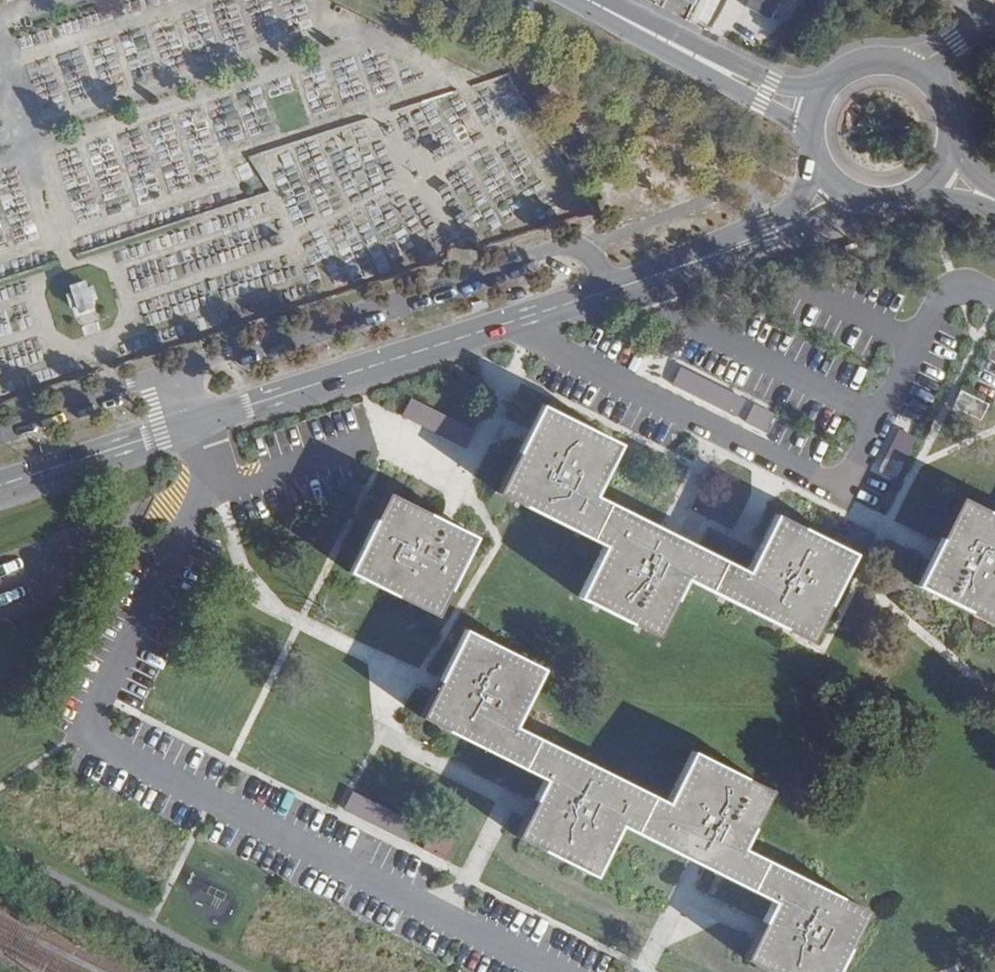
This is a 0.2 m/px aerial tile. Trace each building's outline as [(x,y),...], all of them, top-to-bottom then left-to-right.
[(744,3),(770,16),(778,0),(746,0),(744,3)] [(270,170),(260,152),(247,156),(259,176),(270,170)] [(86,276),(66,283),(82,325),(101,317),(86,276)] [(680,366),(672,386),(738,414),(747,393),(680,366)] [(978,421),(987,406),(961,392),(952,408),(978,421)] [(400,419),(466,447),(475,425),(409,397),(400,419)] [(746,418),(767,430),(777,413),(756,401),(746,418)] [(597,490),(619,447),(542,406),(520,449),(499,493),(551,520),(603,546),(579,595),(658,636),(686,578),(744,607),(809,641),(853,555),(775,514),(749,568),(665,526),(597,490)] [(897,477),(918,436),(900,426),(879,468),(897,477)] [(474,540),(433,519),(388,495),(348,571),(390,592),(435,615),(474,540)] [(960,497),(917,584),(994,623),(994,515),(960,497)] [(542,670),(466,631),(421,717),(496,756),(546,781),(518,836),(555,855),(594,876),(621,824),(663,847),(708,870),(772,903),(745,958),(773,971),(836,971),(867,910),(816,885),(745,848),(773,791),(691,750),(663,804),(570,755),(514,727),(542,670)] [(446,861),(456,839),(354,790),(343,811),(446,861)]
